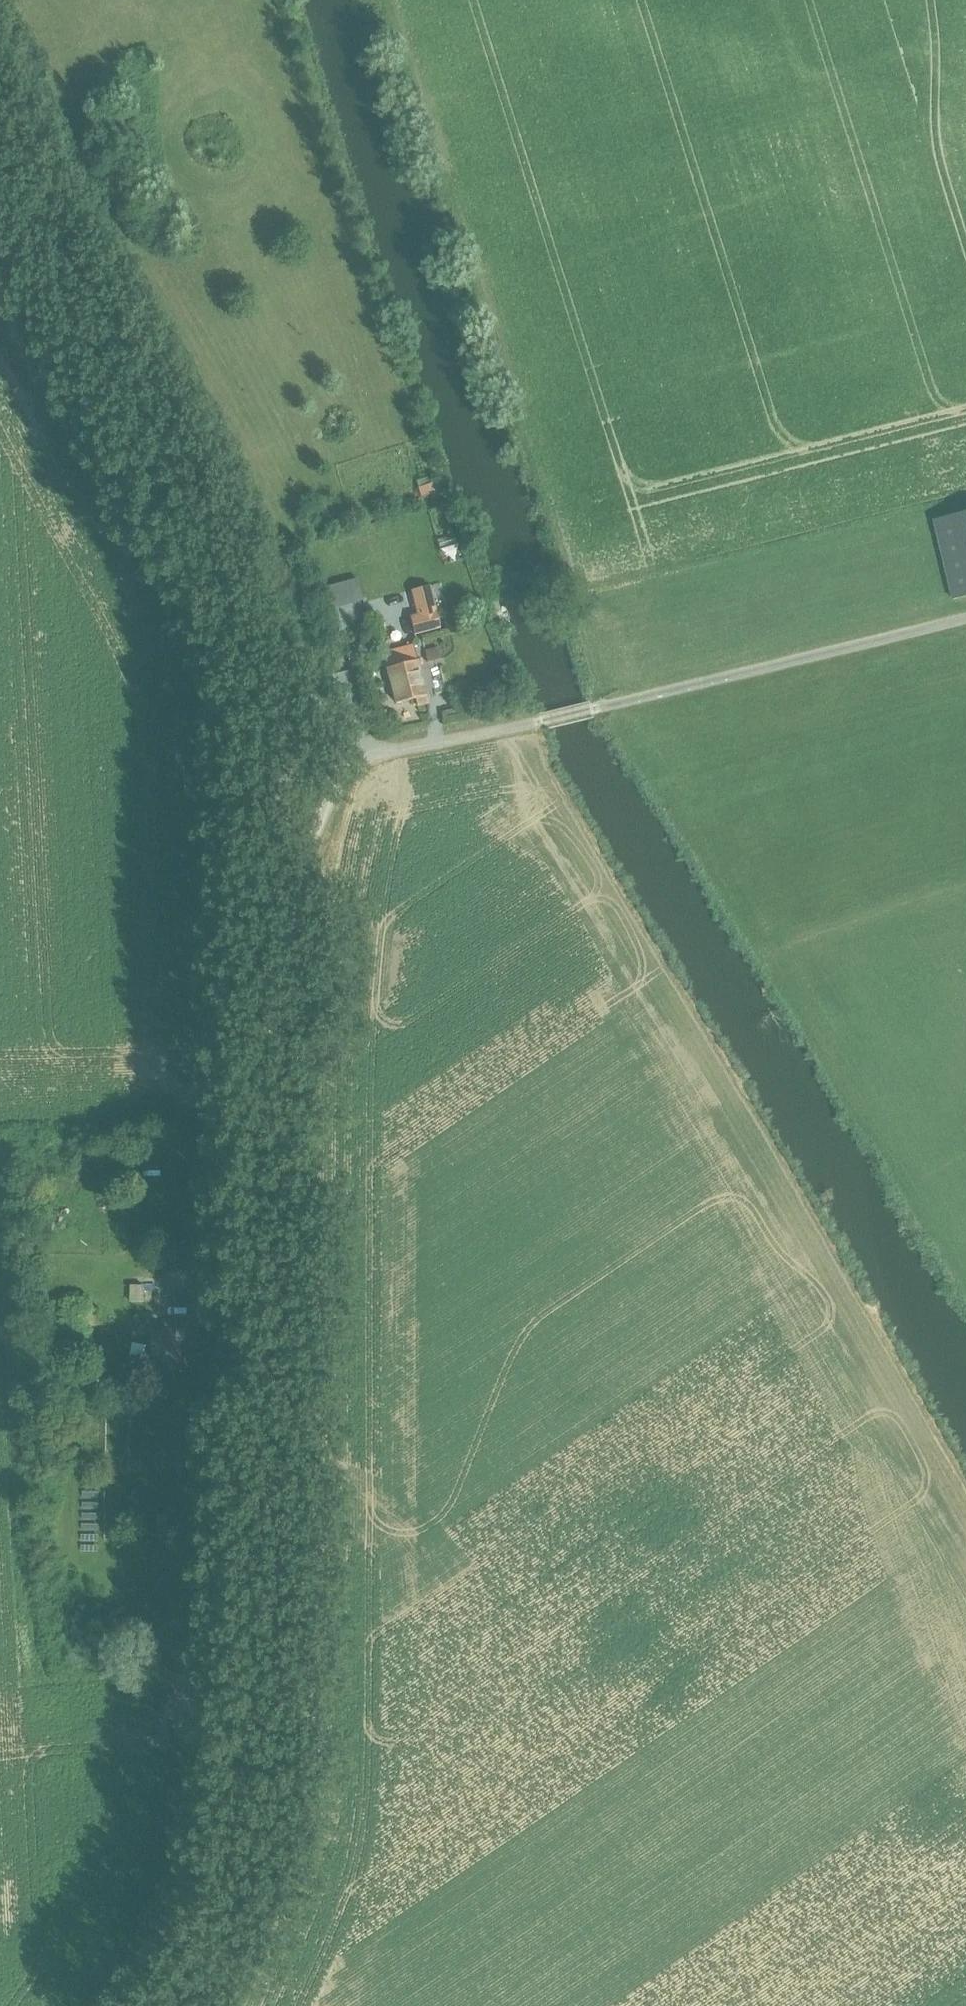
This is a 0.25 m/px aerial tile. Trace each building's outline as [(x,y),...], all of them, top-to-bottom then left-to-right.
[(424,503),(442,496),(438,484),(420,490),(424,503)] [(935,521),(953,600),(965,597),(965,514),(935,521)] [(415,635),(440,628),(430,586),(412,590),(418,614),(410,617),(415,635)] [(426,649),(431,665),(445,661),(440,645),(426,649)] [(408,649),(385,655),(397,704),(415,699),(417,705),(428,702),(419,665),(423,664),(422,662),(422,660),(411,662),(408,649)] [(452,694),(456,706),(473,700),(470,689),(452,694)] [(200,1351),(200,1323),(165,1322),(163,1371),(193,1372),(194,1351),(200,1351)]
